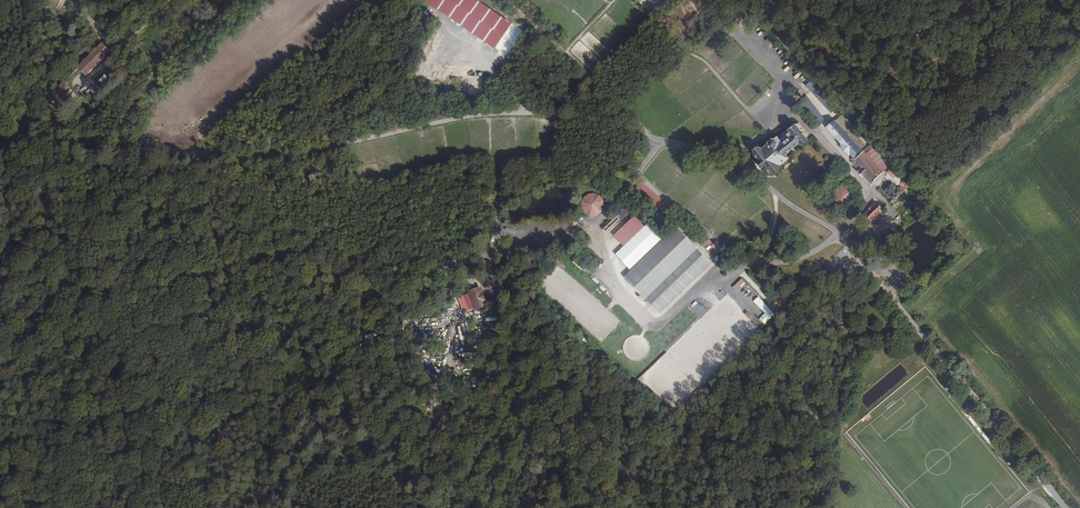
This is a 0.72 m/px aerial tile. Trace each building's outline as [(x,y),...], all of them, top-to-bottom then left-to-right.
[(98,44),(74,69),(81,77),(106,53),(98,44)] [(437,85),(445,88),(452,73),(444,70),(437,85)] [(106,74),(99,80),(105,87),(112,80),(106,74)] [(58,84),(45,98),(52,106),(66,92),(58,84)] [(869,182),(882,170),(865,152),(835,122),(837,120),(835,119),(826,127),(854,157),(849,161),(855,168),(855,170),(861,176),(863,175),(869,182)] [(786,158),(783,154),(796,143),(798,145),(805,139),(797,130),(798,128),(795,124),(791,125),(786,129),(787,130),(784,133),(782,132),(778,135),(779,136),(777,138),(775,136),(771,139),(770,138),(764,144),(759,149),(755,148),(751,151),(752,155),(758,162),(755,165),(759,170),(763,168),(768,173),(773,173),(778,169),(779,165),(786,158)] [(871,146),(865,152),(882,170),(890,163),(872,144),(871,146)] [(895,178),(900,174),(893,167),(888,172),(895,178)] [(633,190),(665,212),(670,204),(638,182),(633,190)] [(886,189),(895,199),(908,187),(909,184),(907,182),(906,184),(901,188),(899,186),(898,188),(893,183),(886,189)] [(838,203),(850,194),(843,184),(830,193),(838,203)] [(578,210),(598,217),(605,199),(586,191),(578,210)] [(863,212),(871,222),(883,210),(874,202),(863,212)] [(616,256),(630,270),(663,238),(649,224),(616,256)] [(630,270),(623,277),(661,316),(713,266),(676,227),(663,238),(630,270)] [(707,237),(700,244),(713,258),(723,248),(716,240),(712,243),(707,237)] [(755,269),(749,274),(761,287),(767,281),(755,269)] [(741,278),(731,287),(735,291),(745,282),(741,278)] [(470,291),(459,296),(470,310),(481,306),(470,291)] [(779,298),(768,308),(774,315),(794,297),(791,293),(782,301),(779,298)] [(677,317),(666,328),(675,336),(685,326),(677,317)] [(974,416),(969,420),(980,432),(985,427),(974,416)]
